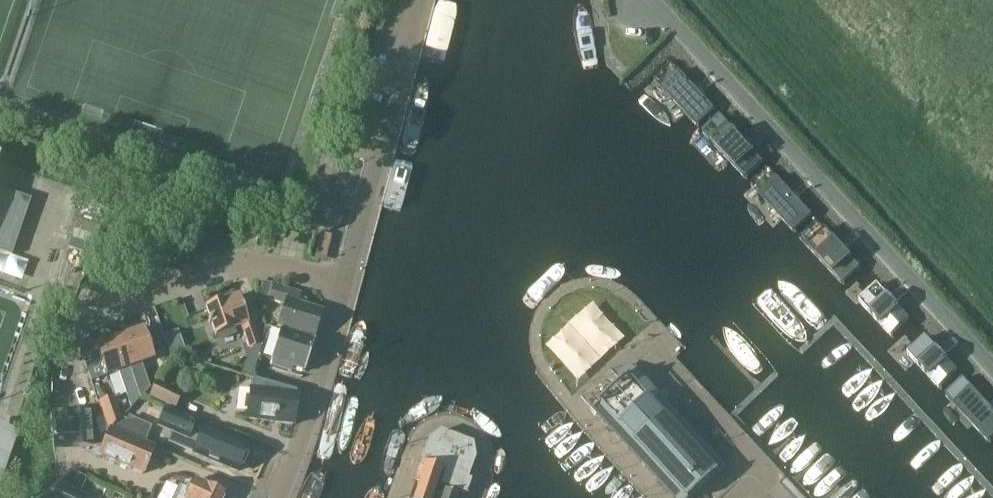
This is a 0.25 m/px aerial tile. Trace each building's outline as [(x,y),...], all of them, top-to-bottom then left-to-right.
[(665,61),(648,77),(693,126),(710,110),(665,61)] [(714,114),(697,130),(742,178),(759,162),(714,114)] [(764,168),(747,184),(791,233),(809,216),(764,168)] [(13,257),(33,201),(0,189),(0,253),(13,257)] [(337,205),(318,200),(309,198),(302,225),(330,232),(332,224),(340,226),(343,215),(335,213),(337,205)] [(89,217),(80,214),(68,248),(92,255),(101,227),(87,222),(89,217)] [(814,223),(797,239),(842,287),(859,271),(814,223)] [(864,276),(846,292),(891,340),(908,324),(864,276)] [(282,330),(287,332),(315,338),(323,312),(298,304),(301,294),(275,286),(270,301),(285,306),(278,329),(282,331),(282,330)] [(261,347),(253,324),(249,326),(239,297),(225,302),(225,300),(206,307),(217,336),(236,329),(241,327),(250,351),(248,351),(242,375),(253,378),(261,347)] [(160,325),(145,331),(146,334),(150,332),(155,347),(166,343),(160,325)] [(144,330),(120,338),(131,369),(133,377),(141,399),(150,389),(141,365),(155,360),(146,334),(145,331),(144,330)] [(314,341),(315,338),(287,332),(282,330),(282,331),(273,362),(275,363),(274,368),(288,373),(290,367),(307,372),(310,362),(316,342),(314,341)] [(914,330),(896,346),(941,394),(958,378),(914,330)] [(131,369),(120,338),(96,347),(106,378),(121,372),(124,381),(123,381),(133,409),(141,400),(141,399),(133,377),(131,369)] [(683,418),(638,370),(594,411),(639,459),(675,497),(693,497),(727,467),(683,418)] [(297,392),(277,385),(254,381),(252,390),(251,390),(247,420),(294,426),(298,396),(296,396),(297,392)] [(157,382),(150,398),(176,410),(183,394),(157,382)] [(946,399),(990,447),(992,444),(992,415),(963,383),(946,399)] [(110,431),(111,430),(121,420),(122,420),(115,399),(100,404),(110,431)] [(157,427),(188,440),(191,434),(196,421),(165,408),(157,427)] [(52,415),(56,451),(95,448),(92,412),(52,415)] [(121,420),(111,430),(144,444),(151,428),(129,419),(128,422),(121,420)] [(207,426),(196,421),(191,434),(202,438),(195,455),(237,473),(240,467),(244,466),(248,457),(246,453),(248,447),(231,440),(230,435),(207,425),(207,426)] [(0,428),(0,480),(15,434),(8,431),(1,429),(0,428)] [(144,444),(111,430),(100,456),(144,475),(155,449),(144,444)] [(421,464),(422,464),(442,472),(446,473),(441,486),(467,495),(472,481),(468,480),(476,459),(474,445),(441,432),(429,442),(421,464)] [(416,497),(441,497),(434,496),(442,472),(422,464),(416,483),(421,484),(416,497)] [(176,497),(226,497),(227,497),(194,482),(189,493),(180,489),(176,497)] [(53,497),(87,497),(60,484),(57,491),(56,493),(53,497)]
